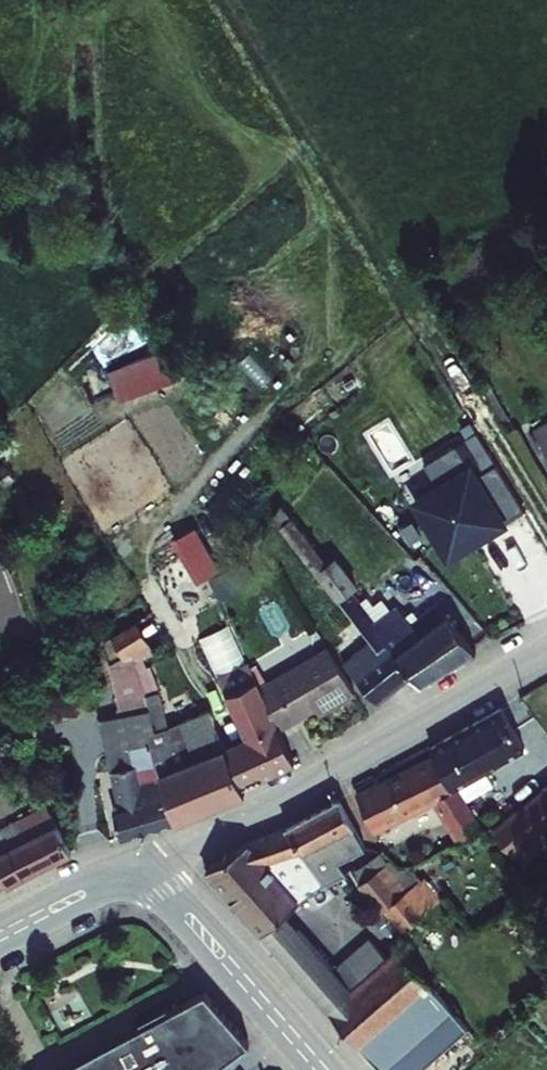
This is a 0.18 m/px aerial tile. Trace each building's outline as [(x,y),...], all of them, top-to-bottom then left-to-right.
[(187,375),(176,344),(111,367),(122,398),(187,375)] [(483,481),(462,448),(430,468),(444,492),(421,506),(455,561),(505,529),(506,530),(532,514),(503,468),(483,481)] [(293,519),(285,525),(344,600),(356,589),(360,586),(338,559),(332,563),(328,556),(324,559),(293,519)] [(221,569),(197,526),(176,539),(201,582),(211,576),(221,569)] [(240,562),(211,576),(214,583),(220,596),(249,582),(240,562)] [(356,589),(344,600),(359,620),(372,610),(356,589)] [(372,610),(359,620),(385,652),(393,645),(396,648),(419,676),(427,685),(482,650),(450,613),(447,615),(438,604),(395,639),(372,610)] [(119,636),(125,674),(145,670),(140,651),(159,640),(148,620),(119,636)] [(386,704),(419,676),(396,648),(379,661),(375,657),(370,662),(367,660),(356,670),(386,704)] [(337,651),(265,693),(284,733),(331,706),(335,713),(364,695),(337,651)] [(265,693),(252,665),(217,681),(245,743),(264,782),(300,766),(284,733),(265,693)] [(125,674),(115,675),(123,717),(157,711),(153,696),(145,670),(125,674)] [(164,693),(153,696),(157,711),(163,732),(156,735),(167,777),(160,779),(181,826),(246,798),(243,792),(226,752),(208,713),(174,727),(164,693)] [(503,701),(433,742),(438,750),(449,768),(518,728),(503,701)] [(131,840),(181,826),(160,779),(167,777),(156,735),(163,732),(157,711),(123,717),(105,721),(130,811),(122,813),(131,840)] [(264,782),(245,743),(226,752),(243,792),(264,782)] [(434,752),(357,792),(374,826),(432,796),(459,840),(481,828),(456,786),(452,788),(434,752)] [(484,812),(518,853),(541,835),(529,821),(546,807),(546,764),(546,763),(484,812)] [(361,830),(340,796),(287,826),(328,880),(347,870),(330,848),(361,830)] [(70,850),(44,807),(19,820),(28,835),(2,848),(0,843),(0,885),(70,850)] [(328,880),(287,826),(247,842),(207,869),(264,931),(289,909),(328,880)] [(491,844),(481,828),(459,840),(469,856),(491,844)] [(518,853),(527,865),(546,850),(546,843),(541,835),(518,853)] [(399,865),(386,850),(355,874),(362,882),(386,862),(408,889),(425,875),(427,874),(418,863),(399,865)] [(408,889),(386,862),(362,882),(383,909),(388,905),(408,889)] [(425,875),(408,889),(425,909),(442,895),(425,875)] [(425,909),(408,889),(388,905),(404,925),(425,909)] [(289,909),(264,931),(277,945),(301,923),(289,909)] [(277,945),(390,1069),(418,1069),(472,1022),(403,946),(391,955),(367,975),(350,956),(339,966),(301,923),(277,945)] [(391,955),(374,935),(350,956),(367,975),(391,955)] [(58,1069),(179,1069),(195,1061),(202,1069),(214,1069),(252,1038),(207,987),(172,1007),(169,1002),(141,1017),(144,1022),(58,1069)]
